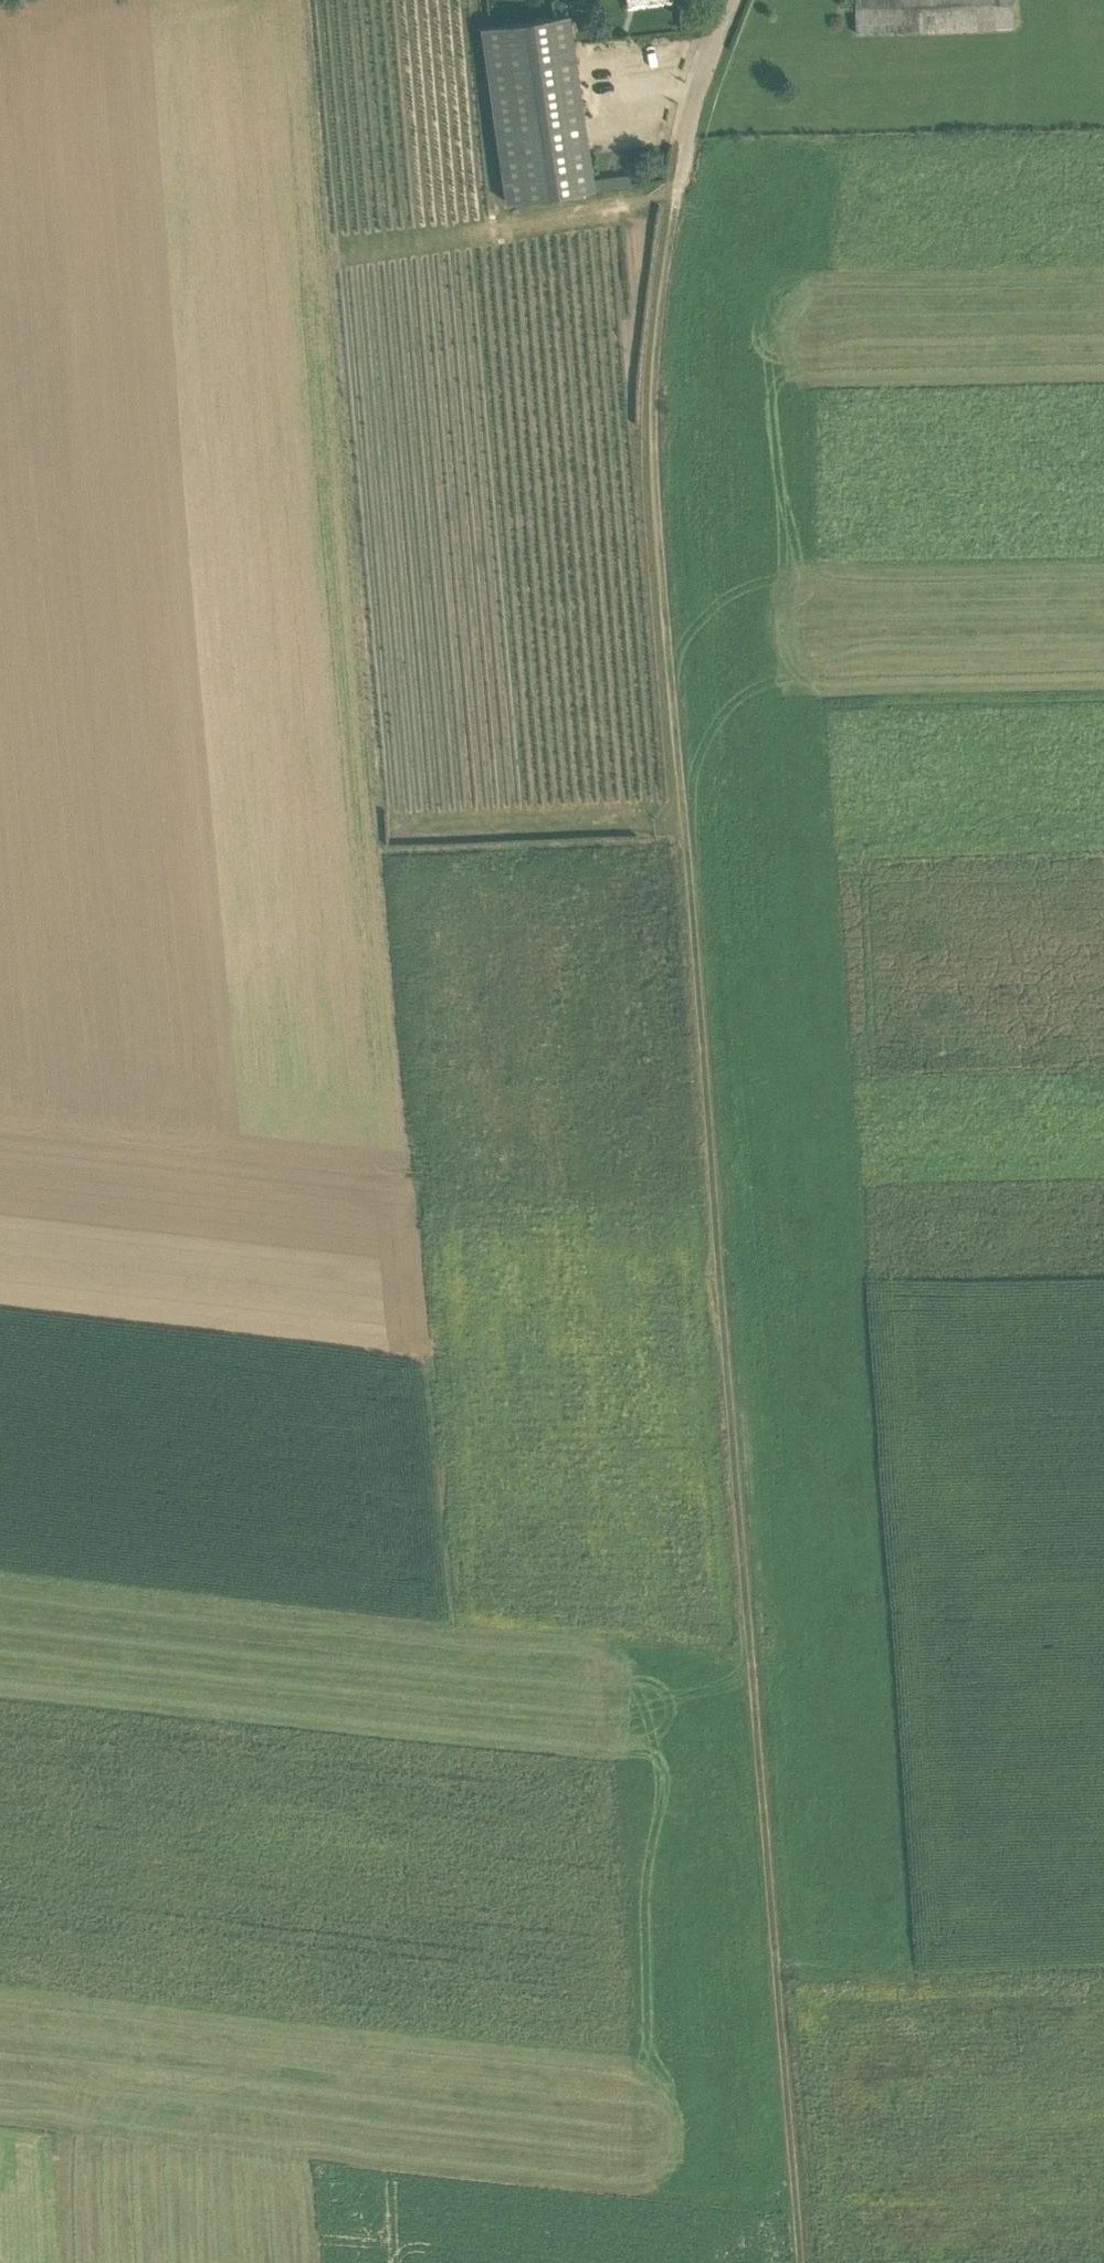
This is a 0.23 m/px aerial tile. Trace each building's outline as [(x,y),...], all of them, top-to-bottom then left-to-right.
[(857,32),(1014,28),(1013,0),(856,0),(857,32)] [(570,15),(555,17),(483,27),(507,202),(595,190),(570,15)] [(600,175),(601,186),(630,183),(628,172),(600,175)]
